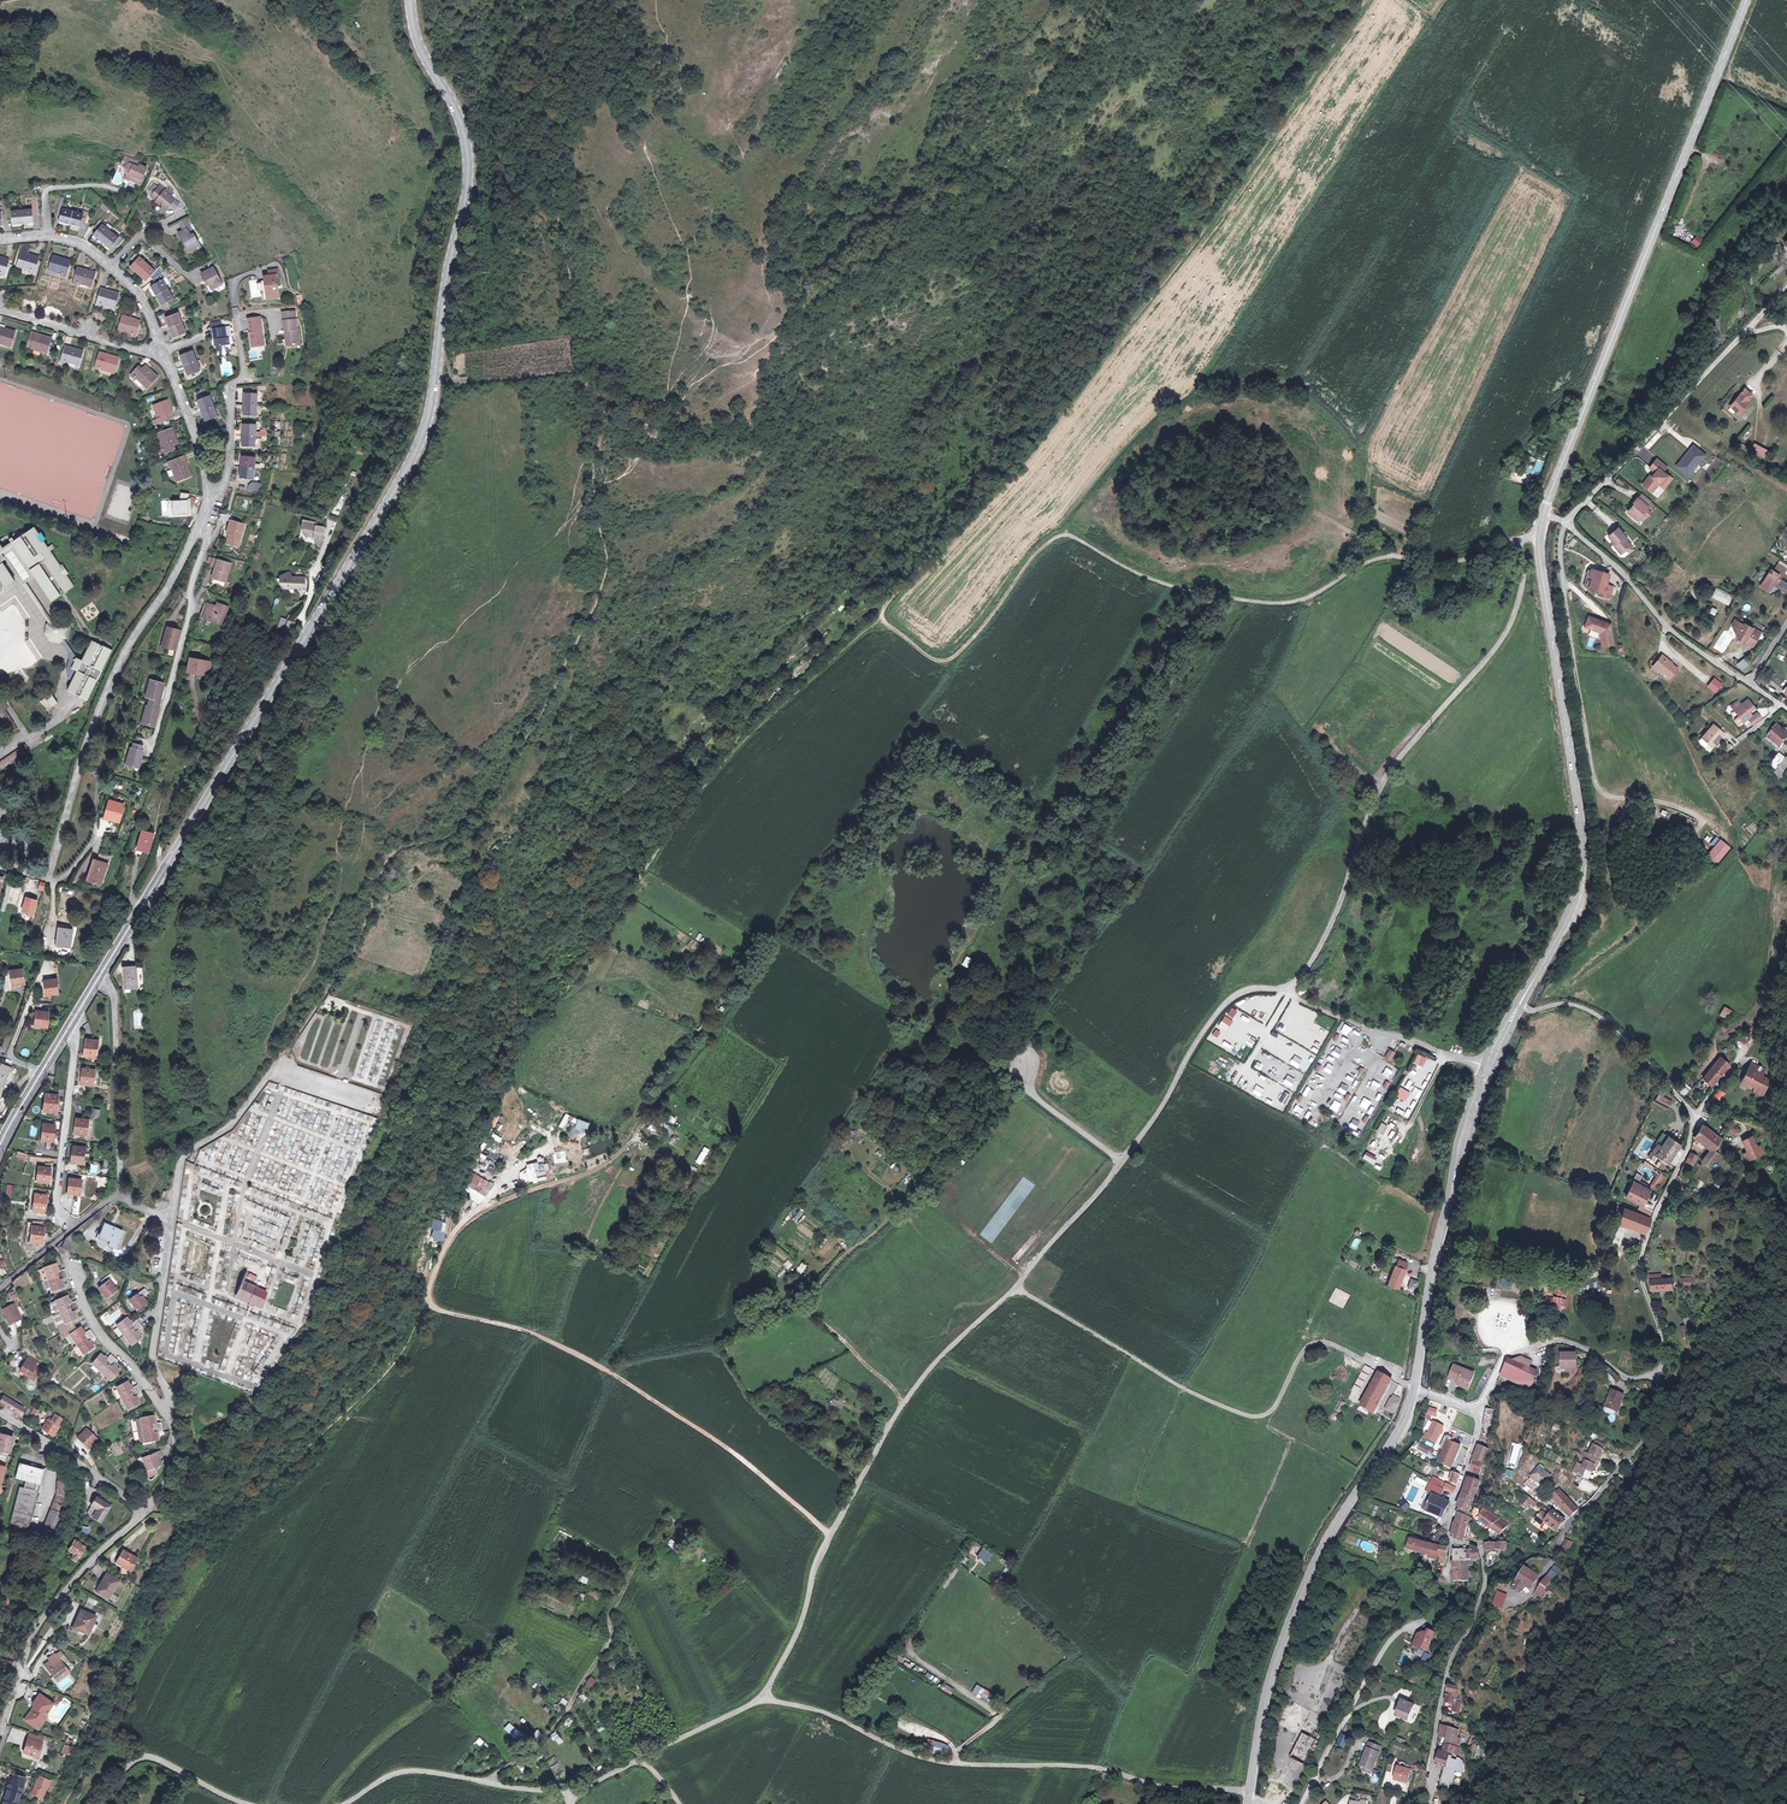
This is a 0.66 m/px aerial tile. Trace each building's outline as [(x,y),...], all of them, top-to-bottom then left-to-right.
[(121,176),(128,178),(130,173),(126,171),(125,168),(127,162),(123,160),(119,170),(121,176)] [(140,184),(147,167),(140,163),(138,167),(127,162),(125,168),(126,171),(130,173),(128,178),(140,184)] [(154,192),(159,186),(154,183),(150,189),(154,192)] [(167,191),(166,192),(159,186),(154,193),(152,195),(164,205),(167,208),(174,198),(171,195),(169,194),(172,191),(167,187),(166,188),(165,189),(167,191)] [(64,226),(68,213),(57,210),(60,200),(56,199),(52,217),(56,218),(54,223),(64,226)] [(27,210),(16,212),(17,226),(29,225),(28,219),(33,219),(31,200),(26,201),(27,210)] [(106,212),(109,210),(101,203),(99,205),(106,212)] [(7,228),(17,226),(16,212),(11,212),(6,213),(5,211),(1,211),(2,222),(6,222),(7,228)] [(79,215),(68,213),(64,226),(75,229),(76,224),(81,225),(84,214),(79,212),(79,215)] [(193,232),(194,232),(191,226),(186,219),(180,223),(184,230),(186,228),(187,229),(190,234),(193,232)] [(91,238),(99,244),(108,234),(100,227),(102,225),(98,222),(92,229),(96,232),(95,233),(91,238)] [(100,227),(108,234),(111,230),(105,226),(104,227),(102,225),(100,227)] [(184,230),(178,233),(182,240),(187,249),(193,250),(194,249),(197,247),(196,245),(200,244),(193,232),(190,234),(187,229),(186,228),(184,230)] [(115,240),(108,234),(99,244),(107,251),(112,247),(114,249),(121,240),(118,237),(115,240)] [(1691,243),(1698,248),(1704,240),(1697,234),(1691,243)] [(1760,257),(1760,258),(1767,261),(1777,244),(1771,241),(1770,240),(1766,246),(1764,248),(1760,257)] [(197,247),(194,249),(195,252),(202,248),(200,244),(196,245),(197,247)] [(128,271),(136,277),(146,267),(138,260),(145,252),(142,248),(130,263),(132,266),(128,271)] [(26,257),(20,255),(16,270),(30,273),(30,276),(34,276),(36,265),(32,264),(33,259),(26,257)] [(65,259),(53,256),(49,270),(61,273),(60,276),(65,277),(69,264),(64,262),(65,259)] [(1759,274),(1767,261),(1760,258),(1753,271),(1759,274)] [(147,280),(151,283),(163,273),(163,272),(159,268),(156,271),(153,273),(149,270),(146,267),(136,277),(143,284),(147,280)] [(223,283),(214,267),(201,274),(205,281),(207,281),(211,290),(223,283)] [(76,270),(72,283),(77,284),(77,282),(90,285),(94,272),(81,268),(80,271),(76,270)] [(163,273),(151,283),(153,286),(149,290),(154,299),(165,291),(164,288),(168,285),(168,284),(173,281),(171,277),(165,281),(164,279),(166,278),(163,273)] [(269,278),(262,279),(263,282),(264,294),(265,298),(276,296),(273,277),(269,278)] [(101,292),(98,305),(103,306),(103,303),(116,306),(119,292),(107,289),(106,293),(101,292)] [(165,291),(154,299),(159,308),(164,305),(167,309),(182,301),(179,296),(175,299),(174,300),(174,299),(171,300),(169,297),(165,291)] [(279,315),(280,322),(294,320),(293,313),(279,315)] [(134,320),(119,316),(115,332),(130,336),(129,339),(133,340),(137,326),(133,324),(134,320)] [(163,321),(166,330),(180,325),(176,316),(163,321)] [(265,347),(261,319),(249,320),(250,331),(254,331),(254,336),(251,337),(252,342),(255,341),(256,349),(265,347)] [(295,329),(294,320),(280,322),(282,332),(283,332),(284,340),(287,340),(288,347),(300,346),(297,329),(295,329)] [(183,334),(180,325),(166,330),(170,339),(183,334)] [(221,329),(213,331),(214,341),(216,341),(217,348),(217,353),(222,352),(221,348),(229,346),(229,340),(227,340),(225,329),(221,329)] [(12,333),(1,331),(0,334),(0,345),(9,347),(12,333)] [(58,356),(61,345),(57,344),(57,342),(46,338),(45,342),(40,341),(37,352),(42,354),(43,351),(54,354),(54,355),(58,356)] [(85,364),(89,351),(78,347),(77,352),(72,350),(68,362),(72,364),(74,360),(85,364)] [(117,371),(121,357),(110,354),(108,358),(104,357),(100,369),(105,370),(106,368),(117,371)] [(193,364),(190,354),(178,359),(181,368),(193,364)] [(197,373),(193,364),(181,368),(185,377),(197,373)] [(155,375),(146,366),(143,370),(140,367),(131,377),(134,380),(136,377),(146,385),(155,375)] [(1750,393),(1742,387),(1730,403),(1734,406),(1734,411),(1738,414),(1745,405),(1742,403),(1744,400),(1750,393)] [(255,396),(243,395),(242,405),(255,407),(255,396)] [(169,411),(164,397),(151,403),(156,416),(152,417),(154,421),(166,415),(165,412),(169,411)] [(195,404),(200,412),(211,408),(207,399),(195,404)] [(255,407),(242,405),(242,417),(255,418),(255,407)] [(211,408),(200,412),(204,421),(215,417),(211,408)] [(1549,436),(1554,427),(1550,425),(1545,434),(1549,436)] [(240,427),(241,436),(254,437),(254,427),(240,427)] [(175,441),(170,429),(157,433),(161,446),(157,448),(158,453),(173,448),(171,443),(175,441)] [(254,437),(241,436),(241,445),(254,446),(254,437)] [(1755,444),(1751,451),(1767,460),(1771,453),(1755,444)] [(1693,447),(1690,452),(1695,456),(1698,451),(1693,447)] [(1680,463),(1677,467),(1688,477),(1705,457),(1698,451),(1695,456),(1690,452),(1686,456),(1689,459),(1684,465),(1680,463)] [(1686,456),(1680,463),(1684,465),(1689,459),(1686,456)] [(253,459),(240,457),(238,468),(252,469),(253,459)] [(1656,474),(1652,478),(1645,487),(1652,493),(1660,484),(1662,486),(1668,478),(1663,473),(1668,468),(1658,460),(1650,469),(1656,474)] [(181,461),(167,465),(168,469),(171,468),(175,482),(191,477),(188,463),(182,465),(181,461)] [(252,469),(238,468),(237,477),(250,480),(252,469)] [(1652,478),(1651,477),(1643,486),(1645,487),(1652,478)] [(173,514),(190,514),(189,493),(180,493),(180,499),(173,499),(173,514)] [(1642,496),(1638,500),(1647,507),(1650,503),(1642,496)] [(1645,513),(1644,512),(1645,510),(1648,508),(1647,507),(1638,500),(1638,499),(1634,504),(1635,505),(1628,513),(1638,522),(1644,515),(1645,513)] [(229,518),(231,518),(232,514),(221,510),(220,515),(229,518)] [(231,518),(229,518),(225,530),(230,532),(227,541),(237,544),(244,522),(231,518)] [(316,520),(303,518),(302,527),(303,527),(306,532),(306,534),(316,536),(323,538),(325,525),(316,523),(316,520)] [(34,527),(11,542),(25,563),(29,561),(34,567),(29,571),(33,577),(49,602),(73,587),(65,576),(67,574),(62,566),(60,567),(50,551),(55,548),(52,545),(48,548),(34,527)] [(1618,529),(1608,537),(1615,545),(1613,546),(1621,555),(1626,550),(1631,547),(1631,546),(1624,538),(1625,537),(1618,529)] [(0,539),(0,544),(3,548),(11,542),(6,535),(0,539)] [(14,581),(12,577),(15,575),(16,576),(20,576),(23,580),(28,576),(26,573),(26,566),(25,563),(11,542),(3,548),(0,544),(0,591),(14,581)] [(1643,553),(1647,557),(1653,551),(1649,548),(1643,553)] [(226,580),(231,562),(209,555),(207,561),(211,563),(217,564),(216,567),(213,577),(226,580)] [(16,576),(46,623),(43,625),(42,634),(47,642),(57,644),(59,642),(62,640),(64,639),(66,630),(61,622),(51,619),(50,620),(25,583),(30,579),(33,577),(29,571),(34,567),(29,561),(25,563),(26,566),(26,573),(28,576),(23,580),(20,576),(16,576)] [(1786,571),(1780,566),(1775,574),(1772,572),(1762,587),(1770,592),(1774,585),(1783,590),(1782,591),(1786,594),(1786,585),(1781,581),(1786,571)] [(1605,586),(1608,576),(1590,571),(1588,579),(1591,580),(1588,590),(1597,593),(1602,595),(1601,598),(1608,600),(1612,588),(1605,586)] [(304,588),(304,576),(289,576),(287,572),(276,578),(283,591),(290,587),(304,588)] [(1717,591),(1713,598),(1729,607),(1733,600),(1717,591)] [(224,623),(229,607),(220,603),(219,606),(211,604),(211,607),(207,606),(202,619),(214,623),(215,620),(224,623)] [(1587,618),(1584,626),(1590,628),(1589,630),(1600,635),(1600,637),(1603,638),(1605,647),(1613,646),(1610,626),(1605,627),(1599,624),(1600,622),(1587,618)] [(290,631),(294,621),(291,621),(286,619),(285,622),(279,620),(277,627),(290,631)] [(1737,639),(1737,640),(1743,643),(1744,641),(1746,642),(1746,644),(1753,649),(1761,635),(1746,626),(1745,627),(1739,624),(1734,632),(1737,639)] [(175,650),(180,631),(167,627),(163,642),(165,643),(164,647),(175,650)] [(71,662),(74,660),(62,640),(59,642),(71,662)] [(86,701),(107,650),(101,647),(100,648),(95,645),(95,644),(88,641),(79,661),(75,659),(74,660),(71,662),(72,663),(69,669),(75,672),(66,692),(74,695),(75,695),(79,697),(86,701)] [(827,641),(822,646),(826,651),(831,646),(827,641)] [(1669,663),(1662,657),(1653,667),(1668,680),(1675,671),(1668,665),(1669,663)] [(206,677),(209,664),(189,658),(186,670),(206,677)] [(1741,671),(1750,665),(1745,658),(1737,664),(1741,671)] [(1714,679),(1708,686),(1715,692),(1721,685),(1714,679)] [(149,698),(148,702),(157,704),(159,698),(163,685),(149,681),(145,697),(149,698)] [(51,695),(39,703),(46,712),(57,705),(51,695)] [(1785,698),(1780,695),(1777,700),(1783,703),(1786,698),(1785,698)] [(1754,708),(1747,700),(1741,706),(1737,702),(1730,708),(1739,717),(1744,723),(1751,717),(1748,714),(1746,712),(1748,710),(1750,712),(1754,708)] [(156,711),(157,706),(157,704),(148,702),(146,707),(145,707),(141,723),(153,726),(157,711),(156,711)] [(1752,719),(1756,724),(1760,720),(1755,714),(1751,718),(1752,719)] [(1744,723),(1739,717),(1735,720),(1735,722),(1738,726),(1740,726),(1744,723)] [(1722,734),(1713,725),(1701,739),(1710,748),(1717,740),(1716,740),(1722,734)] [(1786,739),(1786,728),(1786,727),(1785,730),(1778,725),(1772,734),(1769,733),(1767,737),(1781,747),(1786,739)] [(1779,750),(1781,747),(1767,737),(1764,740),(1779,750)] [(0,762),(0,769),(27,752),(24,748),(0,762)] [(140,769),(143,757),(145,751),(139,748),(136,748),(135,750),(131,749),(127,766),(140,769)] [(1780,767),(1786,759),(1779,754),(1773,762),(1780,767)] [(1786,759),(1780,767),(1775,773),(1782,778),(1786,772),(1786,758),(1786,759)] [(1775,773),(1780,767),(1773,762),(1768,768),(1774,774),(1775,773)] [(118,824),(123,808),(108,803),(105,813),(108,814),(107,821),(118,824)] [(148,855),(155,835),(143,831),(138,848),(142,850),(142,853),(148,855)] [(1713,846),(1719,839),(1716,836),(1710,844),(1713,846)] [(1730,848),(1720,840),(1708,854),(1718,863),(1730,848)] [(490,852),(496,855),(499,850),(494,847),(490,852)] [(99,888),(106,865),(93,862),(86,884),(99,888)] [(69,948),(72,930),(59,928),(56,946),(69,948)] [(968,968),(972,959),(966,956),(962,965),(968,968)] [(122,975),(124,989),(137,988),(134,967),(124,969),(125,975),(122,975)] [(25,985),(24,969),(11,971),(12,986),(25,985)] [(58,995),(57,979),(44,980),(45,996),(58,995)] [(654,994),(651,1001),(659,1004),(662,997),(654,994)] [(1724,1007),(1719,1016),(1726,1020),(1731,1010),(1724,1007)] [(47,1029),(49,1014),(36,1012),(34,1027),(47,1029)] [(99,1047),(99,1042),(86,1040),(84,1057),(95,1058),(97,1047),(99,1047)] [(1386,1059),(1392,1062),(1396,1053),(1391,1050),(1386,1059)] [(1413,1064),(1433,1073),(1438,1063),(1417,1054),(1413,1064)] [(1719,1057),(1701,1078),(1710,1085),(1728,1065),(1719,1057)] [(358,1078),(364,1079),(367,1063),(361,1062),(358,1078)] [(0,1064),(0,1100),(10,1073),(11,1074),(12,1069),(0,1064)] [(1761,1069),(1748,1064),(1739,1083),(1747,1087),(1756,1090),(1754,1094),(1763,1097),(1768,1081),(1757,1077),(1761,1069)] [(95,1076),(96,1070),(83,1068),(80,1084),(92,1085),(93,1075),(95,1076)] [(1403,1085),(1409,1088),(1412,1083),(1406,1080),(1403,1085)] [(1685,1083),(1678,1090),(1684,1097),(1692,1089),(1685,1083)] [(1420,1096),(1424,1089),(1416,1085),(1412,1092),(1420,1096)] [(1397,1097),(1405,1102),(1410,1093),(1402,1089),(1397,1097)] [(58,1102),(59,1096),(46,1095),(44,1108),(42,1107),(41,1116),(46,1116),(46,1113),(55,1114),(56,1102),(58,1102)] [(1713,1095),(1710,1102),(1715,1105),(1719,1098),(1713,1095)] [(1666,1096),(1662,1102),(1670,1107),(1674,1101),(1666,1096)] [(513,1112),(518,1101),(513,1099),(508,1111),(513,1112)] [(559,1126),(569,1131),(574,1123),(575,1124),(578,1119),(566,1113),(559,1126)] [(673,1125),(677,1119),(671,1115),(667,1121),(673,1125)] [(89,1125),(90,1119),(76,1118),(75,1134),(86,1135),(87,1124),(89,1125)] [(572,1130),(570,1135),(586,1139),(590,1122),(578,1119),(575,1131),(572,1130)] [(1382,1135),(1388,1127),(1382,1123),(1376,1131),(1382,1135)] [(55,1132),(55,1128),(42,1126),(40,1142),(51,1144),(53,1132),(55,1132)] [(1696,1157),(1703,1164),(1715,1149),(1712,1146),(1716,1141),(1701,1129),(1697,1134),(1694,1131),(1691,1137),(1693,1138),(1691,1143),(1701,1151),(1696,1157)] [(1387,1135),(1390,1139),(1395,1134),(1392,1130),(1387,1135)] [(1686,1148),(1684,1147),(1663,1132),(1656,1143),(1657,1143),(1655,1147),(1652,1151),(1657,1154),(1674,1166),(1681,1156),(1686,1148)] [(493,1134),(491,1139),(500,1143),(503,1137),(493,1134)] [(1735,1144),(1742,1162),(1754,1158),(1751,1150),(1748,1151),(1744,1141),(1735,1144)] [(86,1153),(86,1148),(73,1146),(71,1162),(82,1164),(84,1153),(86,1153)] [(696,1162),(701,1165),(709,1149),(704,1147),(696,1162)] [(481,1148),(477,1156),(486,1160),(489,1151),(481,1148)] [(1657,1154),(1652,1151),(1647,1161),(1651,1164),(1657,1154)] [(1373,1165),(1377,1157),(1366,1152),(1362,1159),(1373,1165)] [(504,1166),(506,1163),(511,1166),(514,1163),(518,1165),(521,1160),(512,1154),(510,1157),(504,1153),(498,1163),(504,1166)] [(527,1170),(529,1183),(551,1179),(549,1163),(541,1164),(541,1162),(529,1163),(531,1170),(527,1170)] [(52,1174),(53,1164),(45,1163),(44,1168),(38,1167),(36,1184),(49,1186),(50,1174),(52,1174)] [(1664,1174),(1661,1172),(1651,1185),(1654,1188),(1664,1174)] [(477,1175),(466,1190),(483,1200),(493,1185),(477,1175)] [(82,1185),(82,1180),(69,1179),(67,1194),(78,1196),(80,1185),(82,1185)] [(1648,1189),(1634,1181),(1626,1196),(1641,1204),(1643,1199),(1645,1200),(1649,1194),(1647,1193),(1648,1189)] [(1657,1193),(1648,1189),(1647,1193),(1649,1194),(1645,1200),(1643,1199),(1641,1204),(1650,1208),(1657,1193)] [(46,1213),(48,1197),(35,1195),(33,1212),(46,1213)] [(1619,1223),(1646,1234),(1652,1218),(1650,1217),(1623,1207),(1622,1208),(1624,1209),(1619,1223)] [(798,1221),(802,1212),(798,1210),(794,1219),(798,1221)] [(433,1236),(442,1240),(446,1228),(448,1215),(443,1214),(442,1221),(437,1219),(433,1231),(434,1232),(433,1236)] [(1618,1222),(1613,1220),(1604,1241),(1608,1243),(1609,1244),(1618,1222)] [(46,1222),(33,1221),(31,1244),(30,1261),(41,1252),(42,1239),(43,1233),(45,1233),(46,1222)] [(266,1222),(264,1228),(277,1232),(279,1227),(266,1222)] [(116,1249),(123,1232),(104,1224),(99,1237),(110,1242),(108,1246),(116,1249)] [(252,1230),(250,1235),(273,1245),(275,1240),(252,1230)] [(74,1231),(66,1238),(70,1240),(71,1238),(77,1234),(74,1231)] [(1350,1247),(1356,1250),(1361,1240),(1355,1237),(1350,1247)] [(70,1240),(66,1238),(62,1247),(72,1252),(76,1242),(70,1240)] [(1409,1263),(1398,1259),(1389,1285),(1401,1289),(1404,1282),(1402,1281),(1404,1276),(1406,1277),(1408,1269),(1407,1268),(1409,1263)] [(788,1260),(783,1264),(788,1269),(793,1264),(788,1260)] [(802,1263),(796,1270),(801,1274),(807,1266),(802,1263)] [(48,1280),(66,1273),(64,1269),(62,1270),(59,1271),(58,1268),(56,1264),(44,1268),(48,1280)] [(40,1283),(48,1280),(44,1268),(36,1271),(40,1283)] [(780,1277),(786,1271),(783,1268),(777,1274),(780,1277)] [(48,1280),(52,1292),(64,1288),(63,1283),(62,1281),(65,1280),(68,1279),(66,1273),(48,1280)] [(114,1279),(110,1274),(101,1282),(104,1286),(99,1289),(107,1299),(117,1291),(110,1282),(114,1279)] [(1386,1278),(1378,1275),(1376,1282),(1377,1282),(1377,1284),(1381,1285),(1382,1284),(1384,1285),(1386,1278)] [(1650,1292),(1671,1294),(1672,1284),(1667,1283),(1667,1277),(1649,1276),(1650,1292)] [(1419,1280),(1412,1278),(1409,1287),(1417,1289),(1419,1280)] [(1693,1288),(1692,1278),(1681,1279),(1681,1289),(1693,1288)] [(48,1280),(40,1283),(44,1295),(52,1292),(48,1280)] [(238,1295),(262,1306),(264,1300),(267,1292),(244,1282),(238,1295)] [(1568,1298),(1569,1289),(1565,1288),(1566,1284),(1562,1284),(1561,1288),(1558,1287),(1557,1291),(1553,1291),(1552,1295),(1557,1296),(1557,1299),(1545,1298),(1544,1305),(1548,1306),(1547,1309),(1550,1310),(1551,1306),(1555,1307),(1554,1311),(1561,1312),(1562,1308),(1566,1309),(1567,1301),(1563,1300),(1564,1298),(1568,1298)] [(148,1293),(145,1289),(131,1300),(129,1301),(137,1312),(147,1304),(142,1298),(148,1293)] [(9,1294),(12,1300),(17,1297),(13,1291),(9,1294)] [(55,1301),(60,1312),(78,1305),(77,1301),(70,1303),(67,1296),(55,1301)] [(53,1315),(60,1312),(55,1301),(48,1304),(53,1315)] [(21,1319),(13,1304),(1,1310),(9,1325),(21,1319)] [(80,1310),(78,1305),(60,1312),(65,1324),(72,1322),(76,1320),(74,1312),(80,1310)] [(57,1327),(65,1324),(60,1312),(53,1315),(57,1327)] [(132,1325),(127,1318),(117,1327),(132,1346),(142,1338),(138,1333),(143,1329),(137,1321),(132,1325)] [(74,1326),(72,1322),(65,1324),(67,1330),(74,1326)] [(64,1337),(69,1335),(75,1330),(74,1326),(67,1330),(61,1333),(64,1337)] [(69,1335),(76,1345),(92,1334),(90,1330),(84,1334),(80,1327),(75,1330),(69,1335)] [(95,1337),(92,1334),(76,1345),(84,1355),(94,1348),(89,1341),(95,1337)] [(92,1364),(102,1373),(114,1358),(110,1355),(106,1360),(100,1354),(92,1364)] [(1577,1356),(1564,1354),(1563,1369),(1576,1371),(1577,1356)] [(43,1366),(29,1357),(20,1371),(35,1380),(43,1366)] [(118,1361),(114,1358),(102,1373),(111,1381),(119,1371),(114,1366),(118,1361)] [(1508,1361),(1500,1375),(1511,1383),(1528,1394),(1538,1372),(1525,1367),(1528,1361),(1520,1358),(1512,1362),(1511,1359),(1508,1361)] [(1359,1392),(1373,1368),(1368,1365),(1353,1388),(1359,1392)] [(1474,1375),(1453,1367),(1450,1377),(1459,1381),(1458,1383),(1457,1387),(1468,1391),(1474,1375)] [(1393,1379),(1380,1372),(1362,1402),(1356,1399),(1354,1402),(1355,1403),(1358,1405),(1374,1414),(1393,1379)] [(121,1399),(139,1390),(136,1386),(131,1388),(127,1381),(115,1387),(121,1399)] [(1625,1394),(1612,1388),(1605,1404),(1618,1410),(1625,1394)] [(141,1394),(139,1390),(121,1399),(127,1410),(139,1404),(136,1397),(141,1394)] [(1388,1407),(1395,1411),(1401,1397),(1394,1395),(1388,1407)] [(22,1408),(5,1397),(3,1399),(1,1403),(6,1406),(6,1408),(22,1417),(25,1411),(22,1409),(22,1408)] [(830,1405),(834,1408),(839,1401),(834,1398),(830,1405)] [(1342,1401),(1336,1410),(1340,1412),(1345,1403),(1342,1401)] [(1429,1407),(1427,1415),(1435,1416),(1437,1409),(1429,1407)] [(33,1408),(30,1414),(36,1417),(39,1411),(33,1408)] [(1489,1426),(1493,1410),(1486,1408),(1483,1424),(1489,1426)] [(142,1428),(161,1424),(160,1420),(154,1421),(152,1413),(140,1416),(142,1428)] [(60,1427),(58,1426),(62,1419),(56,1414),(53,1419),(51,1422),(49,1420),(43,1429),(54,1436),(55,1436),(60,1427)] [(135,1417),(130,1418),(133,1430),(138,1429),(142,1428),(140,1416),(135,1417)] [(1443,1425),(1434,1421),(1427,1437),(1436,1442),(1443,1425)] [(1552,1421),(1549,1428),(1555,1431),(1558,1424),(1552,1421)] [(142,1428),(145,1440),(157,1437),(156,1430),(162,1428),(161,1424),(142,1428)] [(140,1441),(145,1440),(142,1428),(138,1429),(133,1430),(135,1442),(140,1441)] [(91,1433),(87,1429),(79,1439),(91,1449),(98,1441),(90,1434),(91,1433)] [(9,1457),(14,1439),(0,1435),(0,1455),(9,1457)] [(1460,1445),(1445,1438),(1440,1450),(1444,1452),(1439,1463),(1450,1468),(1460,1445)] [(1581,1465),(1577,1463),(1573,1470),(1582,1476),(1587,1468),(1592,1471),(1604,1449),(1594,1443),(1589,1452),(1585,1451),(1581,1457),(1585,1459),(1581,1465)] [(1433,1451),(1421,1445),(1418,1450),(1427,1456),(1429,1454),(1431,1455),(1433,1451)] [(1477,1445),(1472,1460),(1482,1463),(1484,1459),(1484,1447),(1477,1445)] [(163,1455),(161,1450),(143,1459),(149,1471),(160,1465),(157,1458),(163,1455)] [(1482,1463),(1472,1460),(1470,1466),(1480,1470),(1482,1463)] [(40,1493),(46,1471),(20,1464),(15,1479),(26,1481),(24,1489),(19,1488),(10,1524),(28,1530),(37,1493),(40,1493)] [(1504,1467),(1502,1474),(1509,1476),(1511,1470),(1504,1467)] [(1592,1471),(1587,1468),(1582,1476),(1588,1479),(1592,1471)] [(1553,1478),(1542,1470),(1534,1479),(1545,1487),(1553,1478)] [(1451,1482),(1458,1485),(1460,1475),(1453,1473),(1451,1482)] [(1470,1475),(1464,1495),(1474,1498),(1479,1480),(1473,1478),(1474,1476),(1470,1475)] [(1434,1477),(1432,1481),(1444,1488),(1446,1484),(1434,1477)] [(1432,1481),(1425,1497),(1433,1499),(1440,1501),(1445,1489),(1444,1488),(1432,1481)] [(42,1535),(40,1539),(55,1539),(58,1531),(66,1510),(66,1507),(69,1499),(69,1497),(69,1482),(57,1482),(56,1495),(46,1524),(42,1535)] [(1445,1489),(1454,1494),(1456,1489),(1446,1484),(1444,1488),(1445,1489)] [(1561,1492),(1551,1496),(1572,1517),(1579,1511),(1561,1492)] [(1535,1505),(1538,1502),(1525,1493),(1522,1497),(1524,1499),(1521,1503),(1529,1508),(1532,1503),(1535,1505)] [(1471,1509),(1474,1498),(1464,1495),(1463,1495),(1459,1506),(1462,1507),(1471,1509)] [(109,1507),(95,1497),(90,1504),(97,1509),(92,1517),(99,1522),(109,1507)] [(1426,1512),(1443,1518),(1450,1504),(1440,1501),(1433,1499),(1426,1512)] [(1404,1500),(1399,1504),(1405,1511),(1409,1507),(1404,1500)] [(1471,1509),(1462,1507),(1460,1513),(1470,1516),(1471,1509)] [(1566,1520),(1554,1510),(1550,1515),(1544,1511),(1537,1520),(1543,1525),(1546,1521),(1551,1525),(1550,1527),(1555,1531),(1556,1530),(1558,1530),(1566,1520)] [(1500,1535),(1507,1525),(1493,1516),(1483,1512),(1483,1514),(1480,1524),(1500,1535)] [(1454,1536),(1463,1539),(1469,1518),(1470,1516),(1460,1513),(1454,1536)] [(80,1525),(78,1532),(84,1534),(87,1527),(80,1525)] [(1446,1531),(1443,1528),(1434,1540),(1444,1544),(1446,1531)] [(1529,1539),(1536,1542),(1539,1536),(1531,1533),(1529,1539)] [(1424,1552),(1426,1544),(1423,1544),(1423,1542),(1419,1541),(1420,1537),(1413,1534),(1411,1539),(1408,1549),(1424,1552)] [(1565,1538),(1561,1545),(1567,1548),(1571,1542),(1565,1538)] [(77,1563),(86,1547),(77,1543),(75,1541),(69,1551),(75,1555),(72,1560),(77,1563)] [(1498,1549),(1505,1550),(1506,1543),(1484,1544),(1484,1550),(1486,1553),(1490,1554),(1492,1551),(1497,1551),(1498,1549)] [(1429,1557),(1440,1559),(1441,1547),(1431,1545),(1429,1553),(1429,1557)] [(976,1559),(984,1565),(992,1554),(984,1548),(976,1559)] [(116,1561),(131,1570),(138,1558),(125,1550),(121,1557),(119,1556),(116,1561)] [(1469,1571),(1469,1560),(1467,1560),(1460,1560),(1455,1560),(1456,1581),(1469,1581),(1469,1577),(1472,1577),(1472,1571),(1469,1571)] [(968,1574),(971,1569),(961,1563),(958,1567),(968,1574)] [(1530,1590),(1538,1578),(1525,1569),(1518,1578),(1512,1588),(1519,1593),(1523,1587),(1530,1590)] [(102,1583),(96,1592),(111,1600),(124,1579),(112,1573),(105,1584),(102,1583)] [(582,1576),(579,1582),(587,1584),(589,1578),(582,1576)] [(1543,1582),(1533,1596),(1538,1600),(1545,1591),(1544,1590),(1547,1585),(1543,1582)] [(590,1589),(587,1595),(597,1599),(600,1594),(590,1589)] [(71,1627),(88,1634),(95,1617),(81,1612),(76,1625),(72,1624),(71,1627)] [(1417,1647),(1427,1651),(1434,1631),(1427,1629),(1426,1633),(1423,1634),(1422,1632),(1417,1635),(1419,1640),(1417,1647)] [(58,1652),(54,1655),(61,1664),(64,1662),(58,1652)] [(61,1664),(54,1655),(48,1659),(50,1661),(44,1666),(47,1670),(50,1669),(57,1680),(67,1673),(61,1664)] [(55,1681),(57,1680),(50,1669),(47,1670),(55,1681)] [(591,1676),(586,1682),(591,1687),(596,1681),(591,1676)] [(988,1701),(992,1693),(971,1681),(966,1689),(988,1701)] [(1458,1686),(1452,1684),(1449,1701),(1458,1704),(1457,1711),(1464,1713),(1467,1705),(1459,1702),(1462,1689),(1458,1688),(1458,1686)] [(580,1693),(577,1699),(584,1702),(587,1696),(580,1693)] [(52,1705),(38,1696),(31,1707),(33,1708),(26,1720),(28,1723),(31,1722),(38,1726),(44,1716),(42,1715),(45,1710),(48,1712),(52,1705)] [(562,1698),(559,1704),(565,1707),(568,1701),(562,1698)] [(1414,1704),(1401,1700),(1400,1705),(1402,1705),(1399,1717),(1409,1720),(1414,1704)] [(47,1718),(44,1716),(38,1726),(31,1722),(28,1723),(26,1720),(24,1722),(38,1732),(47,1718)] [(569,1728),(574,1720),(568,1717),(563,1725),(569,1728)] [(504,1729),(519,1742),(524,1735),(509,1723),(504,1729)] [(1463,1732),(1443,1727),(1441,1737),(1450,1740),(1447,1754),(1462,1758),(1465,1750),(1459,1747),(1459,1745),(1461,1738),(1463,1732)] [(533,1734),(538,1740),(543,1735),(538,1729),(533,1734)] [(1311,1767),(1326,1735),(1317,1731),(1314,1738),(1305,1734),(1293,1759),(1311,1767)] [(550,1737),(560,1745),(564,1740),(553,1733),(550,1737)] [(38,1756),(43,1739),(30,1734),(24,1754),(39,1759),(40,1757),(38,1756)] [(481,1746),(485,1741),(480,1737),(476,1742),(481,1746)] [(928,1738),(926,1743),(930,1745),(929,1750),(946,1756),(950,1745),(928,1738)] [(1337,1753),(1343,1755),(1347,1746),(1341,1744),(1337,1753)] [(1372,1771),(1378,1754),(1380,1748),(1370,1744),(1367,1750),(1361,1767),(1365,1768),(1371,1771),(1372,1771)] [(64,1745),(61,1754),(69,1756),(71,1747),(64,1745)] [(1443,1756),(1440,1768),(1449,1770),(1445,1785),(1455,1787),(1458,1772),(1465,1773),(1465,1765),(1463,1762),(1460,1761),(1451,1759),(1452,1758),(1443,1756)] [(1411,1769),(1399,1766),(1395,1780),(1408,1782),(1411,1769)] [(25,1779),(15,1777),(12,1784),(8,1783),(2,1803),(19,1803),(20,1803),(17,1802),(25,1779)] [(49,1781),(38,1777),(31,1792),(41,1797),(49,1781)] [(1586,1791),(1582,1789),(1580,1794),(1586,1795),(1586,1797),(1591,1799),(1594,1799),(1597,1796),(1597,1790),(1594,1787),(1589,1787),(1586,1791)]
